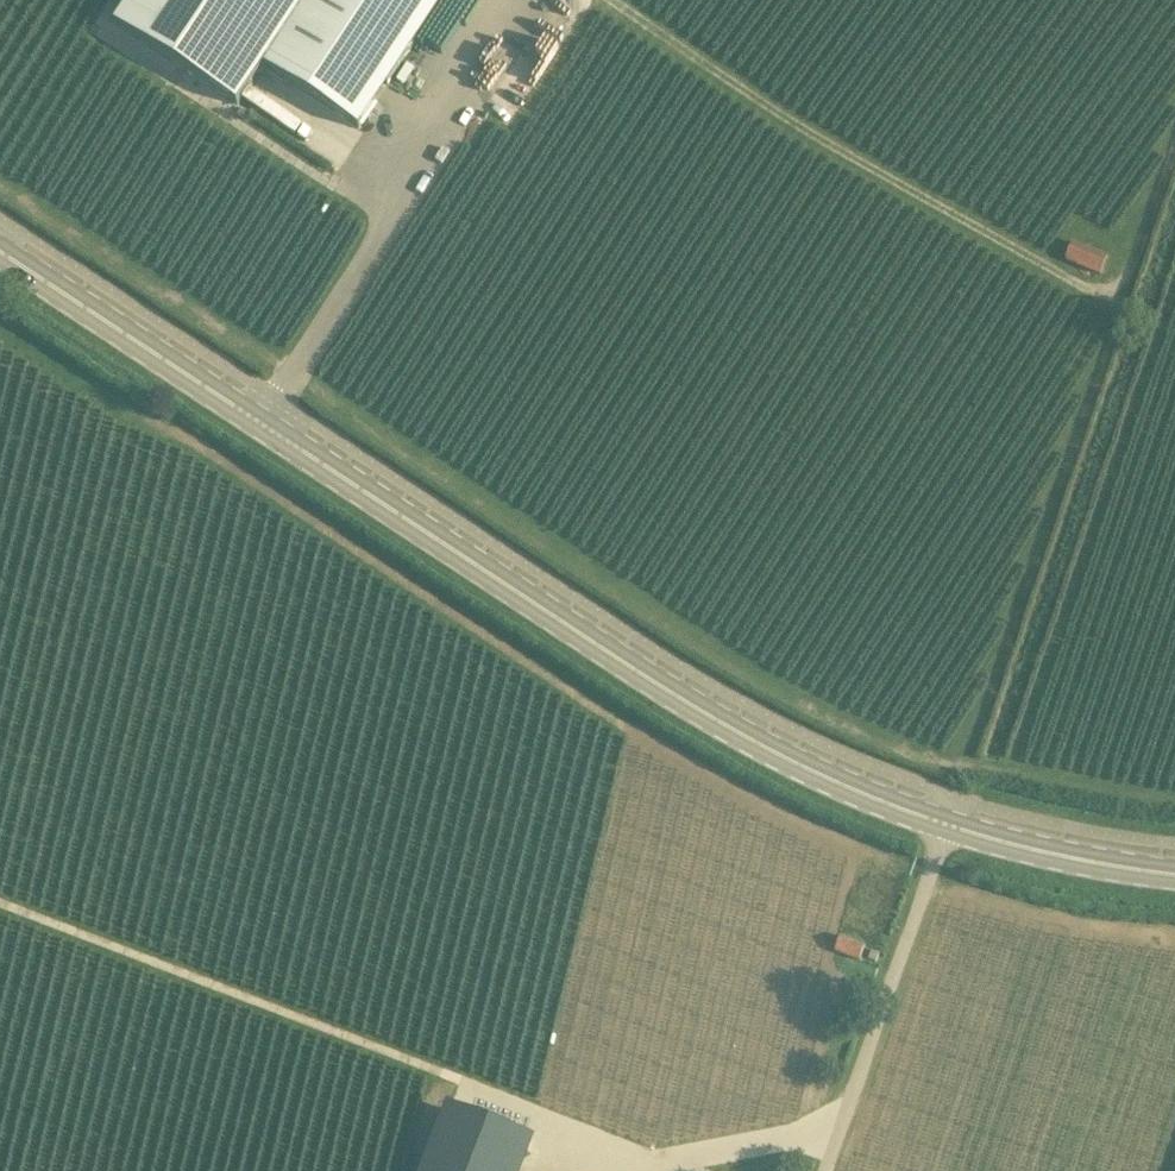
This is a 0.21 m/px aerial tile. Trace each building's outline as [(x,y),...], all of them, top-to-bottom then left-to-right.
[(445,0),(133,0),(115,26),(238,107),(264,68),(359,131),(445,0)] [(1073,243),(1066,261),(1099,275),(1107,257),(1073,243)] [(860,961),(865,947),(841,938),(836,952),(860,961)] [(515,1126),(434,1094),(404,1170),(496,1170),(515,1126)]
